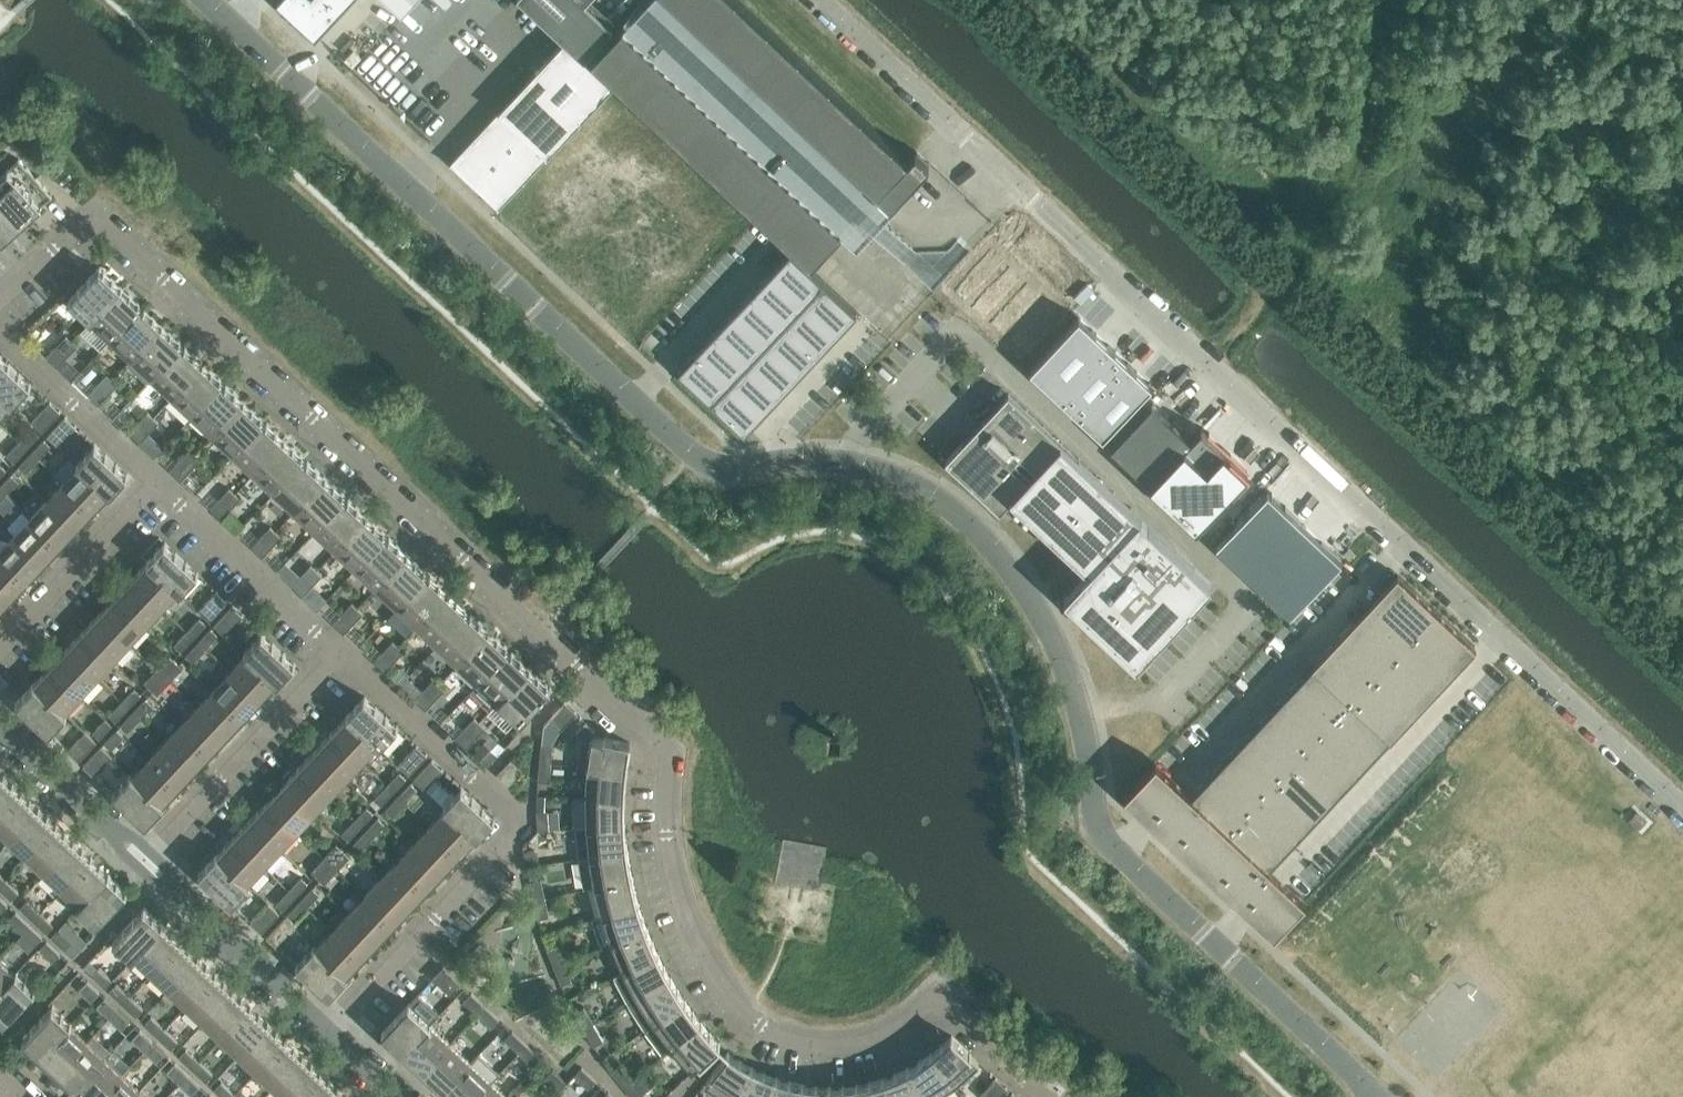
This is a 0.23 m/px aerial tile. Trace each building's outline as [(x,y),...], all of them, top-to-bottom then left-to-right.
[(316,36),(315,36),(316,37),(350,0),(278,0),(316,36)] [(403,11),(413,0),(391,0),(403,11)] [(566,39),(585,57),(614,25),(588,0),(524,0),(566,39)] [(914,152),(909,158),(740,0),(675,0),(891,203),(927,164),(914,152)] [(842,229),(623,24),(592,57),(812,262),(842,229)] [(585,57),(566,39),(451,162),(499,207),(614,84),(585,57)] [(557,159),(506,212),(605,305),(700,202),(652,157),(603,111),(557,159)] [(57,154),(43,167),(53,177),(67,165),(57,154)] [(0,176),(0,199),(22,223),(53,195),(19,158),(0,176)] [(846,197),(830,214),(860,242),(875,225),(865,216),(860,221),(851,212),(856,206),(846,197)] [(0,199),(0,244),(22,223),(0,199)] [(992,240),(946,290),(964,307),(1010,258),(992,240)] [(790,250),(772,271),(805,302),(824,282),(790,250)] [(1010,258),(964,307),(983,324),(1029,275),(1010,258)] [(89,319),(90,320),(122,286),(104,270),(103,271),(101,269),(102,268),(100,266),(69,300),(71,301),(73,302),(72,303),(74,304),(81,310),(81,311),(82,312),(83,312),(90,318),(89,319)] [(772,271),(753,290),(787,322),(805,302),(772,271)] [(1029,275),(983,324),(1001,341),(1047,292),(1029,275)] [(824,282),(805,302),(838,333),(857,313),(824,282)] [(92,320),(112,339),(142,307),(139,304),(140,303),(122,286),(90,320),(91,321),(92,320)] [(753,290),(735,310),(768,342),(787,322),(753,290)] [(1047,292),(1001,341),(1020,359),(1066,309),(1047,292)] [(805,302),(787,322),(820,352),(838,333),(805,302)] [(112,339),(132,358),(163,325),(145,308),(144,309),(142,307),(112,339)] [(731,314),(716,330),(750,361),(768,342),(735,310),(731,314)] [(1078,318),(1029,371),(1058,398),(1107,345),(1078,318)] [(787,322),(768,342),(801,372),(820,352),(787,322)] [(147,382),(152,377),(182,345),(180,342),(181,342),(163,325),(132,358),(128,363),(147,382)] [(716,330),(698,350),(731,381),(750,361),(716,330)] [(66,335),(57,345),(68,355),(77,345),(66,335)] [(768,342),(750,361),(783,392),(801,372),(768,342)] [(68,355),(57,345),(48,355),(58,366),(68,355)] [(152,377),(173,396),(204,363),(186,346),(185,347),(182,345),(152,377)] [(1107,345),(1058,398),(1079,417),(1128,365),(1107,345)] [(698,350),(679,370),(712,402),(731,381),(698,350)] [(14,402),(15,401),(21,394),(22,394),(23,393),(23,392),(30,385),(30,386),(32,384),(0,354),(0,389),(14,402)] [(750,361),(731,381),(764,412),(783,392),(750,361)] [(173,396),(193,415),(223,383),(221,381),(222,380),(204,363),(173,396)] [(1128,365),(1079,417),(1100,437),(1149,385),(1128,365)] [(107,373),(98,383),(109,394),(118,384),(107,373)] [(731,381),(712,402),(745,432),(764,412),(731,381)] [(109,394),(98,383),(88,394),(99,404),(109,394)] [(193,415),(214,434),(244,401),(226,384),(226,385),(223,383),(193,415)] [(11,401),(14,403),(14,402),(0,389),(0,413),(11,401)] [(1212,582),(1161,534),(1009,392),(946,460),(1000,510),(1012,497),(1089,569),(1064,596),(1136,663),(1212,582)] [(1151,400),(1109,444),(1129,463),(1170,418),(1151,400)] [(32,421),(43,431),(61,412),(50,401),(32,421)] [(214,434),(234,453),(264,421),(262,419),(262,418),(244,401),(214,434)] [(148,411),(139,421),(150,432),(159,422),(148,411)] [(48,436),(59,446),(77,426),(66,416),(48,436)] [(1170,418),(1129,463),(1149,482),(1190,437),(1170,418)] [(150,432),(139,421),(129,432),(140,442),(150,432)] [(234,453),(254,472),(285,439),(267,423),(266,423),(264,421),(234,453)] [(1190,437),(1149,482),(1195,525),(1236,480),(1246,470),(1200,427),(1190,437)] [(32,428),(19,441),(27,448),(39,435),(32,428)] [(44,439),(31,452),(38,459),(51,445),(44,439)] [(254,472),(275,491),(305,459),(303,457),(303,456),(285,439),(254,472)] [(27,448),(19,441),(7,454),(14,461),(27,448)] [(79,461),(78,462),(111,493),(112,492),(118,485),(119,485),(120,484),(120,483),(126,476),(127,477),(129,475),(127,473),(126,473),(118,465),(116,463),(116,464),(107,455),(106,453),(105,454),(97,445),(95,443),(93,445),(94,446),(87,453),(87,452),(85,454),(86,454),(79,461)] [(189,450),(179,459),(190,470),(200,460),(189,450)] [(38,459),(31,452),(19,466),(26,472),(38,459)] [(190,470),(179,459),(170,470),(181,480),(190,470)] [(275,491),(295,511),(326,478),(308,461),(307,462),(305,459),(275,491)] [(79,465),(63,482),(95,511),(95,510),(102,503),(104,502),(103,501),(110,494),(111,493),(78,462),(77,463),(79,465)] [(0,486),(0,489),(6,494),(18,480),(11,474),(0,486)] [(295,511),(316,530),(346,498),(343,495),(344,494),(326,478),(295,511)] [(63,482),(47,500),(78,529),(79,528),(78,528),(85,520),(86,521),(87,520),(87,519),(94,511),(94,512),(95,511),(63,482)] [(230,488),(220,498),(231,508),(241,498),(230,488)] [(1268,490),(1217,544),(1292,613),(1342,559),(1268,490)] [(231,508),(220,498),(211,508),(222,518),(231,508)] [(316,530),(336,549),(367,516),(349,499),(348,500),(346,498),(316,530)] [(47,500),(31,517),(62,546),(63,546),(62,545),(69,538),(70,538),(71,537),(70,536),(77,529),(78,529),(47,500)] [(336,549),(356,568),(386,536),(384,533),(385,533),(367,516),(336,549)] [(31,517),(14,535),(46,564),(46,563),(53,555),(53,556),(54,554),(61,546),(62,547),(62,546),(31,517)] [(270,526),(261,536),(272,546),(281,536),(270,526)] [(0,550),(0,554),(29,581),(30,581),(29,580),(36,573),(37,573),(38,572),(38,571),(45,564),(46,564),(14,535),(0,550)] [(272,546),(261,536),(252,546),(263,557),(272,546)] [(356,568),(377,587),(408,554),(390,537),(389,538),(386,536),(356,568)] [(149,560),(148,560),(181,592),(182,591),(182,590),(189,583),(189,584),(191,582),(190,582),(197,575),(199,573),(197,571),(197,572),(188,564),(188,563),(186,562),(177,554),(178,553),(176,552),(167,544),(165,542),(163,544),(164,544),(157,551),(155,552),(156,553),(149,560)] [(13,599),(14,598),(13,598),(20,590),(21,591),(22,589),(21,589),(28,581),(29,582),(29,581),(0,554),(0,587),(13,599)] [(377,587),(397,606),(427,574),(425,572),(426,571),(408,554),(377,587)] [(132,578),(131,578),(162,607),(178,590),(181,593),(181,592),(148,560),(147,561),(147,562),(140,569),(139,570),(139,571),(132,578)] [(311,564),(302,574),(313,584),(322,575),(311,564)] [(313,584),(302,574),(292,584),(303,595),(313,584)] [(397,606),(418,625),(448,592),(430,575),(430,576),(427,574),(397,606)] [(1398,574),(1373,600),(1411,637),(1436,610),(1398,574)] [(115,595),(115,596),(146,625),(162,607),(131,578),(130,579),(131,579),(124,587),(123,586),(122,588),(123,588),(116,596),(115,595)] [(4,608),(6,607),(5,606),(12,599),(13,599),(0,587),(0,612),(4,608)] [(199,610),(210,620),(228,601),(217,590),(199,610)] [(418,625),(438,644),(468,612),(466,610),(466,609),(448,592),(418,625)] [(99,612),(98,613),(130,642),(146,625),(115,596),(114,596),(115,597),(108,604),(107,604),(106,605),(107,605),(100,613),(99,612)] [(1373,600),(1353,622),(1391,658),(1411,637),(1373,600)] [(352,602),(343,612),(354,623),(363,613),(352,602)] [(215,625),(226,635),(244,615),(233,605),(215,625)] [(1436,610),(1411,637),(1450,673),(1475,646),(1436,610)] [(354,623),(343,612),(333,623),(344,633),(354,623)] [(438,644),(458,663),(489,630),(471,614),(470,614),(468,612),(438,644)] [(83,630),(82,631),(113,660),(130,642),(98,613),(98,614),(91,622),(91,621),(90,622),(90,623),(83,630)] [(200,617),(187,631),(194,637),(207,624),(200,617)] [(1353,622),(1333,643),(1371,679),(1391,658),(1353,622)] [(211,628),(198,642),(205,648),(218,634),(211,628)] [(458,663),(479,682),(509,650),(506,648),(507,647),(489,630),(458,663)] [(66,647),(66,648),(97,677),(113,660),(82,631),(81,631),(82,632),(75,639),(74,639),(73,640),(74,640),(67,648),(66,647)] [(194,637),(187,631),(175,644),(182,651),(194,637)] [(246,650),(245,651),(279,682),(279,681),(285,674),(286,675),(288,673),(287,672),(294,665),(294,666),(296,664),(294,662),(294,663),(285,654),(283,652),(283,653),(274,645),(275,644),(273,643),(264,635),(264,634),(262,633),(261,635),(254,642),(252,643),(253,644),(246,651),(246,650)] [(1411,637),(1391,658),(1430,694),(1450,673),(1411,637)] [(393,641),(384,650),(395,661),(404,651),(393,641)] [(205,648),(198,642),(186,655),(193,661),(205,648)] [(1333,643),(1313,665),(1351,701),(1371,679),(1333,643)] [(50,665),(49,666),(81,695),(97,677),(66,648),(65,649),(66,649),(59,657),(58,656),(57,657),(58,658),(51,665),(50,665)] [(395,661),(384,650),(374,661),(385,671),(395,661)] [(491,709),(498,701),(499,702),(503,698),(530,669),(519,658),(512,652),(511,653),(509,650),(479,682),(471,690),(491,709)] [(247,654),(231,671),(262,700),(263,700),(262,699),(269,692),(270,692),(271,691),(270,691),(277,683),(278,683),(279,682),(245,651),(244,652),(247,654)] [(170,654),(157,668),(164,675),(176,661),(170,654)] [(1391,658),(1371,679),(1410,716),(1430,694),(1391,658)] [(176,661),(164,675),(170,681),(183,667),(176,661)] [(1313,665),(1298,681),(1336,717),(1351,701),(1313,665)] [(34,683),(33,684),(66,715),(67,714),(65,712),(81,695),(49,666),(49,667),(42,674),(41,675),(34,683)] [(144,681),(151,688),(164,675),(157,668),(144,681)] [(503,698),(499,702),(500,703),(508,709),(507,710),(509,712),(509,711),(516,718),(517,719),(518,719),(519,720),(519,721),(521,722),(552,689),(550,687),(549,688),(547,686),(548,685),(530,669),(503,698)] [(231,671),(214,689),(246,718),(246,717),(253,709),(253,710),(254,709),(254,708),(261,701),(262,700),(231,671)] [(164,675),(151,688),(158,694),(170,681),(164,675)] [(434,679),(424,689),(436,699),(445,689),(434,679)] [(1371,679),(1351,701),(1390,737),(1410,716),(1371,679)] [(1298,681),(1282,697),(1321,733),(1336,717),(1298,681)] [(66,715),(33,684),(32,684),(32,685),(26,692),(25,691),(24,693),(24,694),(18,701),(17,700),(16,702),(17,704),(18,703),(27,712),(26,712),(28,714),(28,713),(37,721),(37,722),(38,723),(39,723),(48,731),(47,732),(49,733),(51,732),(50,731),(57,724),(57,725),(59,723),(59,722),(65,715),(65,716),(66,715)] [(134,687),(122,701),(128,707),(141,694),(134,687)] [(214,689),(198,706),(229,735),(230,735),(229,734),(236,727),(237,727),(238,726),(237,726),(244,718),(245,719),(246,718),(214,689)] [(436,699),(424,689),(415,699),(426,709),(436,699)] [(348,714),(347,714),(381,746),(382,745),(382,744),(388,737),(388,738),(390,736),(396,729),(397,729),(398,727),(397,726),(396,726),(387,718),(388,717),(386,716),(377,708),(377,707),(375,706),(366,698),(367,698),(365,696),(363,698),(357,705),(355,707),(349,714),(348,714)] [(1282,697),(1267,713),(1306,749),(1321,733),(1282,697)] [(146,698),(133,712),(140,718),(153,704),(146,698)] [(128,707),(122,701),(109,714),(116,721),(128,707)] [(1351,701),(1336,717),(1375,753),(1390,737),(1351,701)] [(549,720),(560,730),(575,714),(575,715),(577,713),(565,702),(563,704),(564,704),(549,720)] [(198,706),(182,724),(213,753),(213,752),(220,744),(220,745),(222,744),(221,743),(228,736),(229,736),(229,735),(198,706)] [(140,718),(133,712),(121,725),(127,731),(140,718)] [(1267,713),(1252,729),(1291,766),(1306,749),(1267,713)] [(331,732),(362,761),(378,744),(380,747),(381,746),(347,714),(347,715),(347,716),(340,723),(339,723),(338,724),(339,725),(332,732),(331,732)] [(475,717),(465,727),(476,737),(486,727),(475,717)] [(1336,717),(1321,733),(1360,770),(1375,753),(1336,717)] [(93,732),(100,738),(112,725),(105,718),(93,732)] [(577,765),(588,767),(627,771),(627,770),(626,769),(628,758),(629,758),(629,756),(628,756),(630,745),(631,743),(628,742),(628,743),(606,738),(604,738),(594,736),(595,730),(586,721),(576,731),(582,736),(577,765)] [(182,724),(165,741),(197,770),(197,769),(204,762),(205,761),(212,753),(212,754),(213,753),(182,724)] [(476,737),(465,727),(456,737),(467,747),(476,737)] [(104,742),(111,749),(124,735),(117,729),(104,742)] [(1252,729),(1237,746),(1276,782),(1291,766),(1252,729)] [(68,751),(78,761),(97,741),(86,731),(68,751)] [(315,749),(314,750),(345,779),(362,761),(331,732),(330,733),(331,733),(324,741),(323,740),(322,741),(322,742),(315,750),(315,749)] [(1321,733),(1306,749),(1345,786),(1360,770),(1321,733)] [(165,741),(149,759),(180,788),(181,787),(180,787),(187,779),(188,780),(189,779),(188,778),(195,771),(196,771),(197,770),(165,741)] [(542,742),(540,762),(551,763),(553,743),(542,742)] [(483,743),(472,754),(486,767),(497,756),(483,743)] [(399,764),(410,774),(428,755),(417,744),(399,764)] [(83,765),(94,775),(112,756),(101,746),(83,765)] [(1237,746),(1222,762),(1261,798),(1276,782),(1237,746)] [(1306,749),(1291,766),(1330,802),(1345,786),(1306,749)] [(298,766),(298,767),(329,796),(345,779),(314,750),(314,751),(307,758),(305,759),(306,759),(299,767),(298,766)] [(131,773),(130,774),(163,806),(164,805),(164,804),(171,797),(173,796),(172,796),(179,788),(180,789),(180,788),(149,759),(133,776),(131,773)] [(414,779),(425,789),(443,769),(433,759),(414,779)] [(1156,760),(1125,793),(1151,817),(1161,827),(1163,829),(1167,833),(1191,855),(1196,859),(1200,863),(1229,831),(1191,795),(1192,794),(1182,784),(1156,760)] [(501,772),(510,780),(520,770),(511,762),(501,772)] [(551,763),(540,762),(538,781),(549,782),(551,763)] [(1222,762),(1207,778),(1245,814),(1261,798),(1222,762)] [(1291,766),(1276,782),(1314,818),(1330,802),(1291,766)] [(282,784),(282,785),(313,814),(329,796),(298,767),(297,768),(298,768),(291,776),(290,775),(289,776),(290,777),(283,785),(282,784)] [(588,767),(587,796),(626,797),(626,796),(624,796),(625,785),(626,785),(626,783),(625,783),(626,772),(627,772),(627,771),(588,767)] [(400,771),(387,785),(394,791),(407,778),(400,771)] [(163,806),(130,774),(129,775),(129,776),(123,783),(122,782),(121,784),(115,791),(114,791),(113,793),(114,794),(115,794),(124,802),(123,803),(125,804),(134,812),(134,813),(135,814),(136,814),(145,822),(144,822),(146,824),(148,822),(147,822),(154,815),(156,814),(155,813),(162,806),(162,807),(163,806)] [(22,792),(21,791),(21,792),(13,785),(14,784),(13,783),(12,784),(4,777),(5,776),(4,775),(0,780),(0,815),(22,792)] [(1192,794),(1191,795),(1229,831),(1245,814),(1207,778),(1192,794)] [(411,782),(398,796),(405,802),(418,788),(411,782)] [(1276,782),(1261,798),(1299,834),(1314,818),(1276,782)] [(266,801),(265,802),(296,831),(313,814),(282,785),(281,785),(282,786),(275,793),(274,793),(273,794),(266,802),(266,801)] [(394,791),(387,785),(375,798),(381,805),(394,791)] [(446,804),(445,805),(478,837),(479,836),(479,835),(485,828),(486,829),(487,827),(493,820),(494,820),(496,818),(494,816),(493,817),(485,809),(485,808),(483,807),(474,799),(474,798),(473,797),(472,797),(463,789),(464,788),(462,787),(460,789),(461,789),(454,796),(452,797),(452,798),(446,805),(446,804)] [(10,839),(39,809),(33,804),(34,803),(32,802),(24,795),(25,795),(24,794),(23,794),(22,793),(22,792),(0,815),(0,830),(10,839)] [(537,810),(538,829),(549,829),(548,809),(546,809),(546,794),(537,794),(537,810)] [(405,802),(398,796),(386,809),(393,815),(405,802)] [(587,796),(587,826),(626,824),(626,823),(625,823),(624,812),(625,812),(625,810),(624,810),(624,799),(625,799),(626,797),(587,796)] [(1261,798),(1245,814),(1284,851),(1299,834),(1261,798)] [(249,819),(249,820),(280,849),(296,831),(265,802),(265,803),(258,811),(258,810),(256,811),(257,812),(250,819),(249,819)] [(446,808),(430,825),(462,855),(462,854),(469,846),(469,847),(470,845),(477,837),(477,838),(478,837),(445,805),(444,806),(446,808)] [(367,806),(354,820),(361,826),(374,813),(367,806)] [(10,839),(28,856),(56,825),(51,820),(51,819),(50,818),(49,819),(42,812),(42,811),(41,810),(41,811),(39,809),(10,839)] [(1245,814),(1229,831),(1268,868),(1270,866),(1284,851),(1245,814)] [(378,817),(366,831),(372,837),(385,823),(378,817)] [(233,836),(233,837),(264,866),(280,849),(249,820),(248,820),(249,821),(242,828),(241,828),(240,829),(241,829),(234,837),(233,836)] [(361,826),(354,820),(342,833),(349,840),(361,826)] [(579,858),(590,856),(592,856),(598,855),(628,851),(628,850),(627,850),(626,839),(627,839),(627,837),(626,837),(625,826),(626,826),(626,824),(587,826),(576,827),(579,858)] [(28,856),(45,872),(74,842),(68,836),(69,836),(67,835),(59,828),(60,827),(59,826),(58,827),(56,825),(28,856)] [(430,825),(414,843),(445,872),(446,872),(445,871),(452,864),(453,864),(454,863),(453,862),(460,855),(461,855),(462,855),(430,825)] [(549,829),(538,829),(539,849),(551,848),(549,829)] [(372,837),(366,831),(353,844),(360,850),(372,837)] [(1229,831),(1200,863),(1204,867),(1208,871),(1232,893),(1237,898),(1238,899),(1251,911),(1274,933),(1306,900),(1282,878),(1270,866),(1268,868),(1229,831)] [(217,854),(216,855),(249,886),(250,885),(248,883),(264,866),(233,837),(232,838),(225,846),(225,845),(224,846),(224,847),(217,854)] [(45,872),(63,889),(91,858),(86,853),(86,852),(85,851),(84,852),(77,844),(76,843),(74,842),(45,872)] [(414,843),(398,860),(429,890),(430,889),(429,889),(436,881),(437,882),(438,880),(437,880),(444,872),(445,873),(445,872),(414,843)] [(337,844),(324,857),(331,864),(343,850),(337,844)] [(343,850),(331,864),(337,870),(350,856),(343,850)] [(537,850),(522,851),(525,865),(538,863),(537,850)] [(584,888),(595,886),(633,878),(633,877),(632,877),(630,866),(631,866),(630,863),(629,864),(627,853),(629,852),(628,851),(590,856),(579,858),(584,888)] [(249,886),(216,855),(215,856),(216,856),(209,863),(207,865),(201,872),(200,872),(199,874),(201,875),(210,883),(209,883),(211,885),(220,893),(222,895),(231,903),(230,903),(232,905),(234,903),(240,896),(242,894),(248,887),(249,887),(249,886)] [(311,870),(318,877),(331,864),(324,857),(311,870)] [(77,907),(78,907),(109,874),(104,870),(104,869),(102,868),(94,861),(95,860),(94,859),(93,860),(91,858),(63,889),(80,904),(77,907)] [(398,860),(381,878),(413,907),(413,906),(420,898),(420,899),(421,898),(421,897),(428,890),(429,890),(398,860)] [(331,864),(318,877),(325,883),(337,870),(331,864)] [(109,874),(78,907),(79,909),(79,908),(86,915),(88,917),(88,916),(95,923),(97,925),(98,923),(106,914),(107,914),(108,913),(108,912),(116,904),(118,902),(126,893),(128,891),(120,884),(113,878),(113,877),(111,876),(109,874)] [(301,876),(289,890),(295,896),(308,883),(301,876)] [(381,878),(365,895),(396,925),(397,924),(396,923),(403,916),(404,916),(405,915),(404,915),(411,907),(412,908),(413,907),(381,878)] [(530,880),(534,899),(545,897),(541,878),(530,880)] [(595,886),(602,915),(640,904),(639,903),(638,903),(635,892),(636,892),(636,890),(635,890),(632,879),(633,879),(633,878),(595,886)] [(0,885),(0,888),(12,900),(19,892),(6,880),(0,885)] [(313,887),(300,901),(307,907),(320,893),(313,887)] [(295,896),(289,890),(276,903),(283,909),(295,896)] [(365,895),(349,913),(380,942),(380,941),(387,933),(388,934),(389,933),(388,932),(395,925),(396,925),(365,895)] [(545,897),(534,899),(538,918),(549,916),(545,897)] [(20,907),(33,920),(40,912),(27,900),(20,907)] [(307,907),(300,901),(288,914),(295,920),(307,907)] [(251,922),(262,932),(280,913),(269,903),(251,922)] [(601,947),(612,943),(648,930),(648,928),(647,929),(643,918),(644,918),(643,916),(642,916),(639,905),(640,905),(640,904),(602,915),(592,919),(601,947)] [(131,957),(132,958),(163,924),(162,923),(162,924),(155,917),(153,915),(153,916),(146,909),(144,907),(143,909),(135,918),(133,919),(133,920),(125,928),(123,930),(115,939),(113,941),(115,942),(122,948),(122,949),(124,950),(131,957)] [(9,919),(22,932),(29,924),(16,912),(9,919)] [(40,912),(33,920),(47,932),(54,925),(40,912)] [(349,913),(332,930),(364,960),(364,959),(364,958),(371,951),(372,950),(379,942),(379,943),(380,942),(349,913)] [(266,937),(277,947),(296,928),(285,917),(266,937)] [(66,920),(58,929),(72,941),(79,933),(66,920)] [(29,924),(22,932),(36,944),(43,937),(29,924)] [(135,956),(152,972),(181,941),(180,940),(180,941),(172,934),(173,933),(172,932),(171,933),(163,926),(164,925),(163,924),(132,958),(132,959),(135,956)] [(51,936),(65,949),(72,941),(58,929),(51,936)] [(314,945),(313,946),(347,977),(348,976),(347,976),(354,968),(355,969),(356,968),(355,967),(362,960),(363,960),(364,960),(332,930),(317,947),(314,945)] [(612,943),(624,971),(659,954),(659,953),(658,954),(653,944),(654,943),(653,941),(652,941),(648,931),(649,931),(648,930),(612,943)] [(40,948),(53,961),(60,953),(47,941),(40,948)] [(152,972),(169,989),(198,957),(197,957),(190,950),(189,949),(181,942),(182,942),(181,941),(152,972)] [(547,948),(554,966),(565,962),(558,944),(547,948)] [(347,977),(313,946),(312,947),(313,947),(306,954),(304,956),(305,956),(298,963),(296,964),(298,966),(307,974),(308,976),(309,976),(317,984),(319,986),(319,985),(328,994),(329,996),(331,994),(337,987),(338,987),(339,985),(345,978),(346,978),(347,977)] [(628,1003),(638,998),(672,978),(671,977),(670,978),(665,968),(666,967),(665,965),(664,966),(659,956),(660,955),(659,954),(624,971),(614,976),(628,1003)] [(169,989),(187,1005),(216,974),(215,973),(215,974),(207,967),(208,966),(207,965),(206,966),(199,958),(198,957),(169,989)] [(17,972),(15,973),(0,959),(0,991),(17,972)] [(565,962),(554,966),(561,984),(572,980),(565,962)] [(92,974),(105,987),(112,979),(99,967),(92,974)] [(433,978),(435,980),(451,994),(461,983),(446,969),(446,968),(444,967),(433,978)] [(0,991),(0,1019),(5,1023),(36,990),(34,988),(34,989),(27,982),(25,980),(18,974),(17,972),(0,991)] [(187,1005),(204,1021),(233,990),(233,989),(232,990),(225,983),(225,982),(224,981),(224,982),(216,975),(217,974),(216,974),(187,1005)] [(645,1028),(654,1023),(686,1001),(686,1000),(685,1001),(678,991),(679,991),(678,989),(677,989),(671,980),(672,979),(672,978),(638,998),(628,1003),(645,1029),(645,1028)] [(79,989),(92,1001),(100,992),(87,980),(79,989)] [(109,991),(124,1004),(131,997),(130,996),(116,983),(109,991)] [(204,1021),(222,1038),(251,1006),(250,1006),(242,999),(243,999),(242,998),(241,998),(234,991),(233,990),(204,1021)] [(464,1001),(478,1014),(486,1006),(471,993),(464,1001)] [(97,1006),(109,1018),(118,1009),(105,997),(97,1006)] [(131,997),(124,1004),(128,1008),(136,1016),(143,1008),(141,1006),(132,997),(131,997)] [(663,1053),(672,1047),(702,1022),(701,1022),(699,1020),(694,1013),(695,1013),(693,1011),(692,1012),(686,1002),(687,1002),(686,1001),(654,1023),(645,1028),(645,1029),(663,1053)] [(402,1053),(403,1053),(431,1023),(430,1022),(430,1023),(422,1015),(422,1014),(420,1013),(411,1005),(412,1005),(410,1003),(408,1005),(397,1018),(397,1017),(395,1019),(396,1019),(384,1031),(382,1033),(384,1034),(393,1042),(392,1043),(394,1045),(395,1044),(403,1052),(402,1053)] [(22,1039),(40,1056),(72,1023),(71,1022),(70,1022),(63,1015),(64,1015),(62,1013),(61,1014),(54,1007),(55,1007),(53,1005),(22,1039)] [(222,1038),(239,1054),(268,1023),(268,1022),(267,1023),(260,1016),(260,1015),(259,1014),(259,1015),(251,1008),(252,1007),(251,1006),(222,1038)] [(486,1006),(478,1014),(492,1027),(500,1019),(486,1006)] [(575,1012),(584,1029),(594,1023),(584,1006),(575,1012)] [(118,1009),(109,1018),(122,1030),(130,1020),(118,1009)] [(144,1023),(159,1037),(166,1029),(165,1029),(151,1016),(144,1023)] [(166,1029),(159,1037),(171,1048),(178,1041),(174,1037),(179,1032),(179,1024),(174,1019),(165,1029),(166,1029)] [(702,1022),(672,1047),(693,1070),(701,1063),(703,1061),(702,1061),(718,1046),(719,1046),(721,1044),(719,1042),(719,1043),(711,1034),(712,1034),(710,1032),(709,1033),(702,1024),(703,1023),(702,1022)] [(40,1056),(58,1073),(94,1034),(93,1034),(87,1040),(71,1025),(72,1023),(40,1056)] [(239,1054),(257,1070),(286,1039),(285,1039),(277,1032),(278,1032),(277,1030),(276,1031),(268,1024),(269,1023),(268,1023),(239,1054)] [(423,1072),(424,1072),(451,1043),(432,1024),(431,1023),(403,1053),(404,1054),(405,1053),(413,1061),(413,1062),(414,1064),(415,1063),(423,1071),(423,1072)] [(594,1023),(584,1029),(594,1045),(604,1040),(594,1023)] [(132,1039),(144,1050),(153,1041),(140,1030),(132,1039)] [(505,1039),(519,1052),(527,1044),(512,1031),(505,1039)] [(58,1073),(75,1089),(111,1051),(94,1034),(58,1073)] [(931,1053),(930,1053),(954,1085),(979,1062),(971,1055),(971,1054),(970,1053),(969,1053),(954,1037),(952,1035),(950,1037),(951,1037),(943,1045),(942,1044),(940,1046),(941,1047),(932,1054),(931,1053)] [(257,1070),(274,1087),(303,1056),(303,1055),(302,1056),(295,1048),(294,1047),(293,1047),(286,1040),(287,1040),(286,1039),(257,1070)] [(153,1041),(144,1050),(157,1062),(165,1053),(153,1041)] [(443,1091),(444,1091),(472,1062),(451,1043),(424,1072),(424,1073),(425,1072),(434,1080),(433,1081),(435,1083),(435,1082),(444,1090),(443,1091)] [(527,1044),(519,1052),(533,1065),(541,1057),(527,1044)] [(179,1056),(194,1070),(201,1062),(186,1048),(179,1056)] [(84,1096),(101,1096),(123,1073),(106,1058),(112,1051),(111,1051),(75,1089),(84,1096)] [(728,1096),(736,1096),(753,1066),(752,1066),(751,1067),(741,1061),(742,1060),(740,1059),(739,1060),(730,1053),(729,1052),(727,1054),(714,1072),(714,1071),(712,1073),(706,1082),(728,1096)] [(908,1068),(923,1096),(934,1096),(954,1085),(930,1053),(930,1054),(930,1055),(921,1061),(920,1060),(918,1062),(919,1063),(909,1068),(909,1067),(908,1068)] [(285,1096),(297,1096),(321,1072),(320,1071),(320,1072),(312,1065),(313,1064),(311,1063),(311,1064),(303,1057),(304,1056),(303,1056),(274,1087),(285,1096)] [(167,1072),(179,1083),(188,1074),(175,1062),(167,1072)] [(201,1062),(194,1070),(206,1081),(213,1074),(201,1062)] [(492,1081),(472,1062),(444,1091),(445,1092),(446,1091),(452,1096),(477,1096),(492,1081)] [(612,1071),(624,1086),(632,1079),(620,1064),(612,1071)] [(777,1077),(776,1077),(776,1078),(765,1074),(766,1073),(764,1072),(763,1073),(753,1068),(754,1067),(753,1066),(736,1096),(770,1096),(777,1077)] [(574,1075),(588,1088),(596,1080),(582,1067),(574,1075)] [(883,1078),(889,1096),(923,1096),(908,1068),(907,1068),(907,1069),(897,1074),(896,1073),(894,1074),(895,1075),(884,1079),(884,1078),(883,1078)] [(545,1077),(560,1090),(567,1082),(553,1069),(545,1077)] [(338,1088),(337,1088),(330,1081),(329,1079),(328,1080),(321,1073),(321,1072),(297,1096),(330,1096),(338,1088)] [(140,1090),(123,1073),(101,1096),(134,1096),(140,1090)] [(188,1074),(179,1083),(192,1095),(200,1086),(188,1074)] [(803,1084),(802,1084),(802,1085),(791,1082),(791,1081),(789,1081),(789,1082),(778,1079),(778,1077),(777,1077),(770,1096),(801,1096),(803,1084)] [(857,1084),(859,1096),(889,1096),(883,1078),(882,1078),(882,1079),(871,1082),(871,1081),(869,1082),(869,1083),(858,1085),(858,1084),(857,1084)] [(982,1096),(999,1096),(1006,1090),(1008,1089),(996,1078),(994,1079),(994,1080),(980,1095),(982,1096)] [(624,1086),(633,1096),(641,1096),(645,1094),(632,1079),(624,1086)] [(223,1096),(234,1096),(236,1095),(221,1081),(214,1089),(223,1096)] [(492,1081),(477,1096),(509,1096),(492,1081)] [(830,1086),(829,1086),(829,1087),(818,1087),(818,1086),(815,1086),(815,1087),(804,1085),(804,1084),(803,1084),(801,1096),(830,1096),(830,1086)] [(830,1096),(859,1096),(857,1084),(856,1084),(856,1086),(845,1087),(844,1086),(842,1086),(842,1087),(831,1087),(831,1086),(830,1086),(830,1096)] [(346,1096),(338,1089),(339,1089),(338,1088),(330,1096),(348,1096),(346,1096)]
